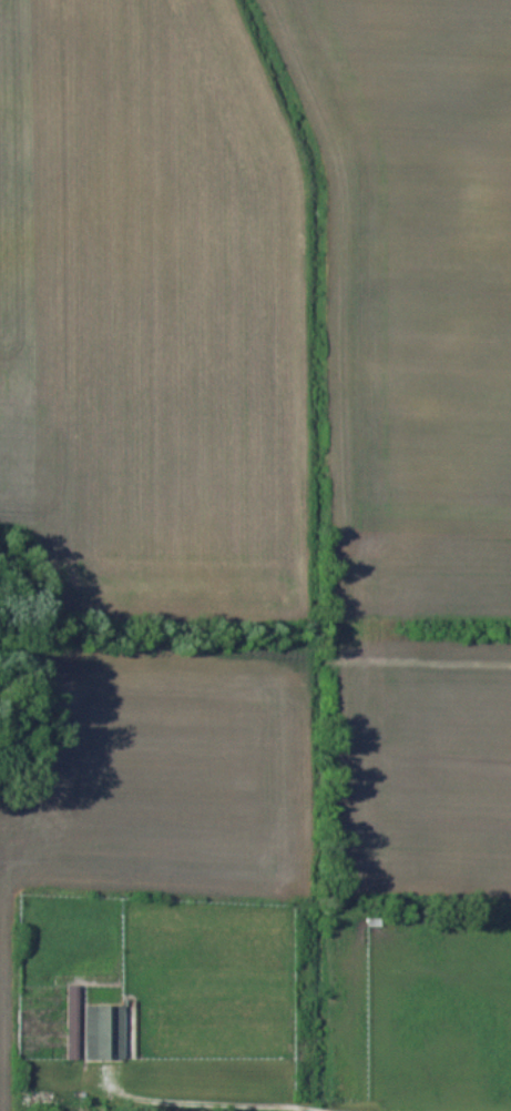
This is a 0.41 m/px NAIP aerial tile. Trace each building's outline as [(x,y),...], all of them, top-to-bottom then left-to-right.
[(83,1006),(83,1059),(122,1059),(122,1006),(83,1006)]
